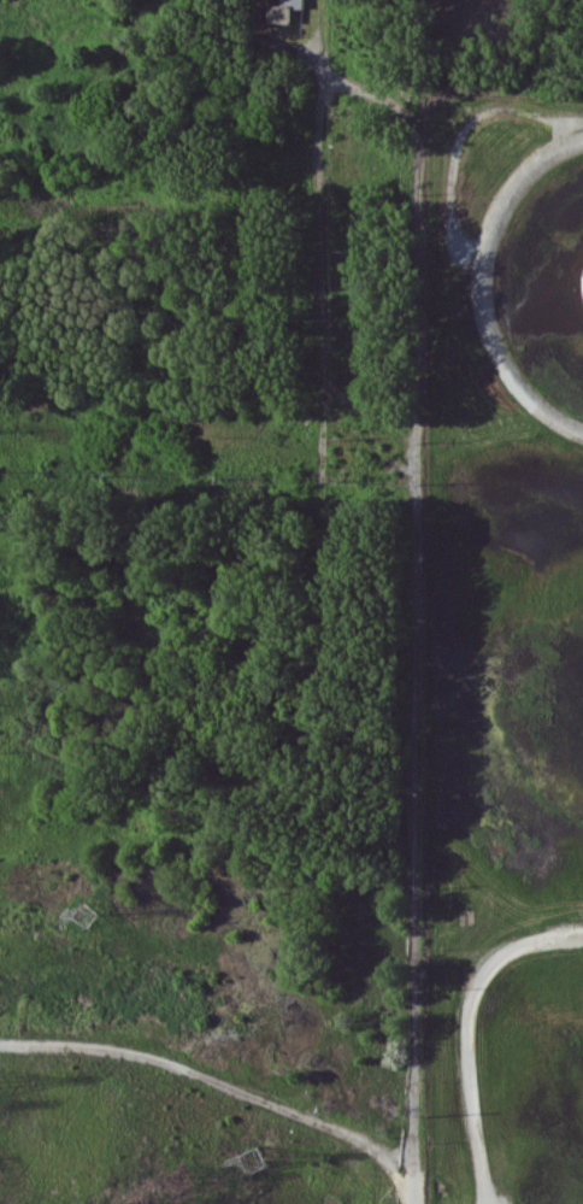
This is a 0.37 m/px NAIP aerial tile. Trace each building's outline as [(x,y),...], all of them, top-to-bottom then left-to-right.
[(277,1),(277,0),(303,0),(302,6),(289,6),(288,19),(279,18),(279,25),(275,25),(273,19),(265,19),(265,2),(277,1)]
